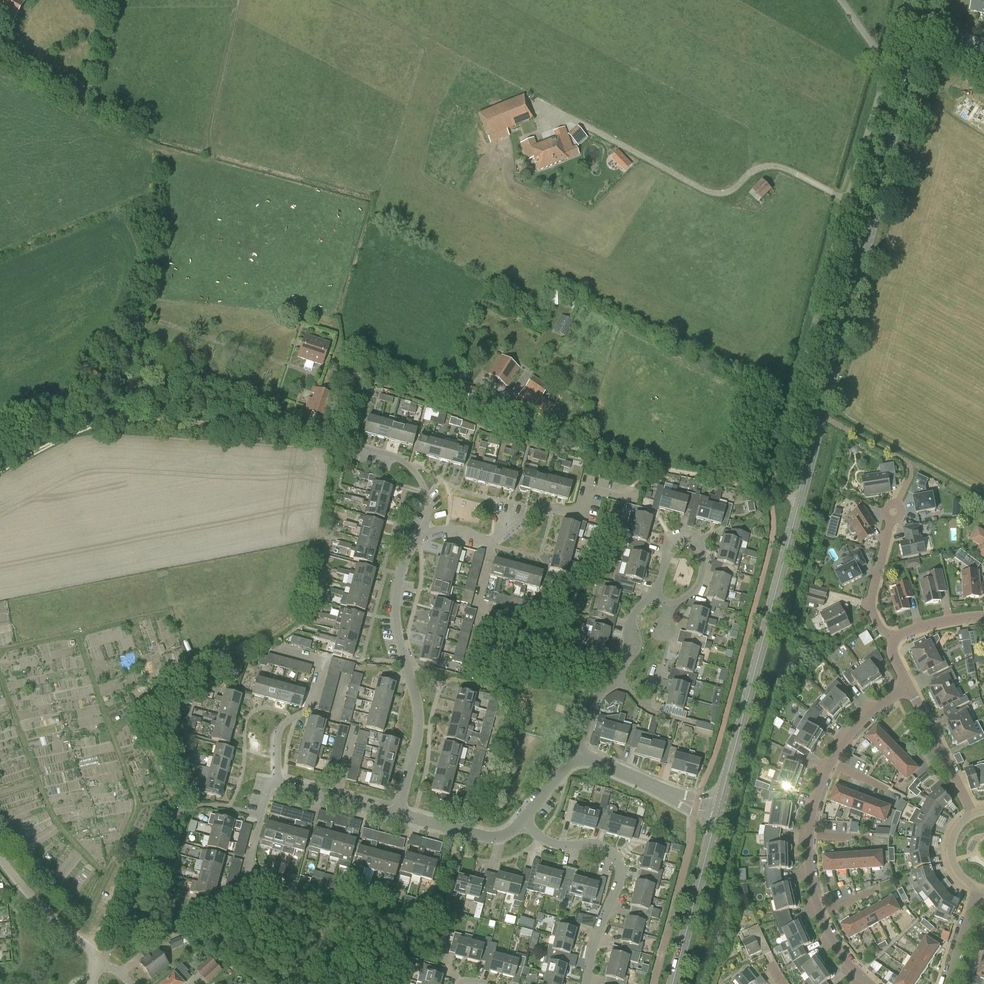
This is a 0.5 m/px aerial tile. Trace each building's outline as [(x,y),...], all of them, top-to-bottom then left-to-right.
[(9,18),(11,19),(14,21),(26,0),(0,0),(0,13),(9,18)] [(983,14),(983,0),(974,0),(971,11),(983,14)] [(533,119),(523,95),(478,114),(488,137),(533,119)] [(552,140),(545,143),(546,144),(554,164),(578,155),(575,147),(573,148),(568,135),(565,127),(554,132),(556,138),(552,140)] [(578,127),(568,135),(579,147),(588,138),(580,129),(578,127)] [(534,139),(521,144),(528,161),(534,158),(539,170),(554,164),(546,144),(545,143),(537,146),(534,139)] [(631,164),(618,151),(611,157),(624,171),(631,164)] [(763,180),(749,194),(761,205),(775,192),(763,180)] [(522,306),(516,319),(523,322),(529,310),(522,306)] [(555,327),(567,332),(573,321),(561,315),(555,327)] [(297,357),(323,366),(330,343),(305,335),(297,357)] [(495,365),(489,374),(507,386),(519,367),(502,355),(495,365)] [(454,374),(465,380),(470,371),(459,366),(454,374)] [(90,369),(84,378),(92,384),(98,375),(90,369)] [(533,377),(511,409),(538,427),(552,406),(541,398),(548,388),(533,377)] [(305,409),(328,417),(335,395),(313,387),(311,393),(314,394),(312,399),(309,398),(305,409)] [(387,397),(386,402),(385,406),(390,407),(391,404),(392,404),(394,398),(387,397)] [(402,411),(409,413),(411,407),(410,407),(411,402),(405,401),(404,405),(403,405),(402,411)] [(430,422),(436,424),(438,418),(439,414),(439,413),(433,411),(432,417),(431,417),(430,422)] [(364,434),(376,438),(381,420),(368,417),(364,434)] [(381,420),(376,438),(389,441),(395,418),(389,417),(388,422),(381,420)] [(389,441),(400,444),(407,419),(405,426),(398,425),(399,420),(395,418),(389,441)] [(407,419),(400,444),(412,447),(417,430),(410,428),(412,421),(407,419)] [(462,428),(476,430),(477,424),(463,422),(462,428)] [(489,435),(487,444),(499,447),(500,440),(489,435)] [(415,454),(427,457),(433,436),(432,440),(419,436),(415,454)] [(427,457),(439,460),(444,443),(445,439),(433,436),(427,457)] [(444,443),(439,460),(452,464),(456,446),(457,443),(445,439),(444,443)] [(456,446),(452,464),(463,467),(468,449),(461,447),(462,442),(458,441),(456,446)] [(465,480),(477,483),(482,465),(475,464),(476,458),(471,456),(465,480)] [(482,465),(477,483),(489,486),(494,469),(495,463),(496,461),(483,458),(482,465)] [(525,463),(523,470),(519,488),(520,488),(519,490),(521,492),(525,493),(526,492),(527,490),(531,491),(536,473),(537,467),(529,464),(525,463)] [(889,479),(896,477),(894,463),(886,464),(887,473),(862,477),(865,496),(880,494),(880,491),(891,490),(889,479)] [(489,486),(501,489),(506,472),(494,469),(489,486)] [(506,472),(501,489),(513,492),(518,475),(506,472)] [(531,491),(543,494),(548,477),(536,473),(531,491)] [(914,483),(919,486),(916,492),(919,493),(920,497),(914,498),(917,513),(936,510),(932,494),(927,495),(926,486),(929,480),(918,474),(914,483)] [(366,492),(390,499),(393,488),(391,488),(392,481),(369,475),(368,481),(374,483),(371,493),(366,492)] [(543,494),(555,498),(560,480),(548,477),(543,494)] [(560,480),(555,498),(567,501),(572,483),(560,480)] [(658,509),(670,512),(677,487),(672,485),(670,494),(663,492),(664,487),(658,485),(654,500),(660,502),(658,509)] [(685,509),(691,510),(695,495),(687,493),(685,498),(675,495),(678,487),(677,487),(670,512),(683,515),(685,509)] [(714,496),(707,522),(720,525),(720,527),(726,529),(732,505),(726,504),(725,509),(718,507),(722,490),(717,488),(714,496)] [(695,519),(707,522),(714,496),(709,495),(708,499),(701,497),(698,496),(700,492),(696,491),(695,495),(691,510),(697,512),(695,519)] [(366,492),(365,495),(370,497),(368,503),(387,509),(390,499),(366,492)] [(962,501),(953,500),(953,517),(961,517),(962,501)] [(363,504),(362,505),(367,507),(365,514),(384,519),(387,509),(368,503),(363,502),(363,504)] [(753,502),(746,503),(748,513),(755,512),(753,502)] [(626,524),(649,530),(653,517),(646,516),(647,510),(627,504),(625,510),(630,512),(627,524),(626,524)] [(849,530),(852,534),(854,534),(856,533),(862,542),(874,534),(865,521),(871,518),(864,507),(852,515),(857,522),(851,526),(852,527),(850,528),(849,530)] [(834,516),(828,535),(836,538),(842,518),(834,516)] [(363,522),(361,529),(380,534),(383,523),(360,517),(359,520),(363,522)] [(562,520),(559,533),(577,537),(578,531),(584,532),(586,523),(574,520),(573,523),(562,520)] [(628,545),(637,547),(644,549),(638,547),(639,541),(646,543),(649,530),(626,524),(625,528),(626,530),(630,532),(629,538),(618,535),(616,541),(628,545)] [(922,538),(920,539),(917,526),(904,529),(907,542),(901,543),(904,557),(926,552),(922,538)] [(361,529),(359,539),(378,544),(380,534),(361,529)] [(723,536),(719,549),(754,558),(755,553),(738,548),(740,542),(747,544),(749,534),(731,529),(728,538),(723,536)] [(559,533),(556,545),(573,550),(577,537),(559,533)] [(590,534),(588,540),(594,542),(599,543),(600,536),(590,534)] [(356,549),(375,554),(378,544),(359,539),(356,549)] [(443,545),(440,558),(457,563),(461,550),(443,545)] [(556,545),(553,557),(570,561),(573,550),(556,545)] [(621,562),(645,569),(648,556),(642,555),(644,549),(637,547),(628,545),(627,550),(631,552),(628,564),(621,562)] [(350,550),(350,551),(355,552),(353,560),(372,565),(375,554),(356,549),(351,548),(351,550),(350,550)] [(723,563),(721,569),(736,573),(741,555),(754,558),(719,549),(716,562),(723,563)] [(960,550),(955,558),(966,566),(972,558),(960,550)] [(848,558),(852,565),(835,573),(843,587),(862,577),(858,569),(866,565),(860,552),(848,558)] [(474,553),(471,566),(480,569),(484,556),(474,553)] [(570,561),(553,557),(549,569),(567,574),(570,561)] [(437,559),(435,565),(438,566),(437,570),(454,574),(457,563),(440,558),(440,559),(437,559)] [(584,558),(582,564),(588,566),(593,567),(594,561),(584,558)] [(483,601),(496,604),(498,594),(502,580),(507,562),(495,559),(490,577),(497,578),(493,593),(486,591),(483,601)] [(909,567),(922,566),(922,559),(908,560),(909,567)] [(519,565),(507,562),(502,580),(514,583),(519,565)] [(596,579),(596,580),(615,585),(625,588),(626,586),(633,588),(635,584),(640,585),(641,581),(642,582),(642,581),(643,582),(645,581),(646,576),(645,575),(644,574),(645,569),(621,562),(616,581),(614,580),(613,584),(596,579)] [(354,575),(373,581),(376,570),(357,565),(355,572),(350,571),(350,572),(349,574),(354,575)] [(531,569),(519,565),(514,583),(521,585),(520,590),(524,592),(526,586),(531,569)] [(471,566),(468,578),(477,581),(480,569),(471,566)] [(543,572),(531,569),(526,586),(539,590),(543,572)] [(713,574),(710,586),(727,591),(727,590),(733,592),(734,587),(728,585),(730,578),(735,579),(736,573),(721,569),(719,575),(713,574)] [(437,570),(433,582),(451,587),(454,575),(437,570)] [(929,581),(921,583),(926,604),(933,603),(934,604),(939,603),(939,601),(941,601),(939,593),(946,592),(941,571),(928,574),(929,581)] [(962,572),(964,598),(981,597),(979,571),(962,572)] [(354,575),(351,586),(370,591),(373,581),(354,575)] [(468,578),(464,590),(474,593),(477,581),(468,578)] [(603,588),(600,600),(617,605),(620,592),(624,593),(625,588),(615,585),(596,580),(595,585),(603,588)] [(451,587),(433,582),(430,594),(448,599),(451,587)] [(909,582),(897,586),(899,591),(890,593),(896,613),(910,609),(906,596),(912,594),(909,582)] [(350,589),(348,596),(367,601),(370,591),(351,586),(347,585),(346,588),(350,589)] [(727,591),(710,586),(706,599),(723,603),(727,591)] [(812,587),(808,603),(823,607),(828,591),(812,587)] [(474,593),(464,590),(461,602),(471,605),(474,593)] [(496,604),(508,607),(510,597),(498,594),(496,604)] [(343,597),(340,605),(365,612),(367,601),(348,596),(344,595),(343,597)] [(508,607),(520,610),(522,601),(510,597),(508,607)] [(433,608),(432,612),(455,618),(458,605),(435,599),(435,600),(431,601),(430,606),(433,608)] [(594,599),(589,617),(605,622),(606,616),(613,618),(617,605),(600,600),(600,601),(594,599)] [(522,601),(520,610),(532,613),(535,604),(522,601)] [(691,607),(688,620),(705,624),(715,627),(716,621),(707,619),(710,606),(693,601),(695,602),(693,608),(691,607)] [(839,605),(822,614),(830,631),(838,627),(840,631),(850,626),(839,605)] [(467,608),(463,620),(473,623),(476,610),(467,608)] [(338,617),(337,620),(361,626),(364,615),(345,610),(339,609),(337,617),(338,617)] [(712,610),(712,619),(719,619),(720,611),(712,610)] [(430,619),(429,624),(446,629),(448,622),(453,623),(455,618),(432,612),(432,613),(430,613),(429,618),(430,619)] [(487,624),(494,626),(496,615),(490,614),(487,624)] [(593,628),(590,637),(606,642),(610,629),(603,628),(605,622),(589,617),(586,626),(593,628)] [(336,622),(336,623),(341,625),(339,631),(358,636),(361,626),(337,620),(336,622)] [(463,620),(460,633),(470,635),(473,623),(463,620)] [(691,634),(690,640),(711,646),(712,643),(706,642),(707,638),(702,637),(705,624),(688,620),(685,633),(691,634)] [(429,624),(426,636),(443,641),(446,629),(429,624)] [(314,640),(316,635),(297,630),(295,635),(314,640)] [(738,638),(740,632),(733,630),(731,636),(738,638)] [(869,630),(861,636),(867,645),(876,640),(869,630)] [(959,642),(970,640),(969,633),(968,630),(959,632),(960,634),(958,634),(959,642)] [(336,641),(336,642),(355,647),(358,636),(339,631),(336,641)] [(969,633),(970,640),(971,646),(977,645),(975,632),(969,633)] [(460,633),(457,644),(467,647),(470,635),(460,633)] [(912,656),(916,663),(936,653),(933,647),(937,645),(940,640),(938,635),(924,642),(925,645),(912,651),(914,655),(912,656)] [(313,647),(314,640),(294,636),(292,644),(313,647)] [(426,636),(422,648),(440,653),(443,641),(426,636)] [(590,637),(585,636),(584,641),(589,643),(587,650),(582,649),(581,655),(595,659),(597,653),(603,654),(606,642),(590,637)] [(331,642),(330,643),(336,645),(334,652),(353,657),(355,647),(336,642),(336,641),(331,640),(331,642)] [(682,645),(678,657),(701,663),(703,658),(697,656),(699,649),(704,650),(704,649),(710,650),(711,646),(690,640),(688,646),(682,645)] [(457,644),(453,656),(463,659),(467,647),(457,644)] [(440,653),(422,648),(419,660),(437,665),(440,653)] [(868,665),(861,669),(872,684),(875,683),(883,679),(875,667),(883,661),(878,650),(864,660),(868,665)] [(936,653),(916,663),(919,670),(921,669),(923,674),(935,667),(938,673),(949,667),(944,657),(939,660),(936,653)] [(266,664),(273,666),(276,656),(268,654),(267,657),(263,655),(260,665),(265,667),(266,664)] [(188,662),(191,672),(201,668),(215,661),(212,655),(204,660),(202,657),(198,660),(195,659),(189,661),(188,662)] [(273,666),(285,669),(288,659),(276,656),(273,666)] [(682,672),(680,677),(697,682),(698,678),(696,677),(696,675),(692,674),(694,667),(700,668),(701,663),(678,657),(675,670),(682,672)] [(332,658),(330,664),(342,667),(344,661),(332,658)] [(285,669),(298,672),(300,662),(288,659),(285,669)] [(342,667),(340,673),(346,674),(349,663),(344,661),(342,667)] [(300,662),(298,672),(310,675),(312,666),(300,662)] [(349,663),(346,674),(352,676),(355,664),(349,663)] [(330,664),(329,670),(340,673),(342,667),(330,664)] [(872,684),(861,669),(855,674),(851,669),(843,675),(850,684),(855,681),(864,693),(870,686),(872,684)] [(930,692),(934,699),(954,689),(951,683),(957,679),(952,669),(939,676),(942,681),(930,687),(932,691),(930,692)] [(329,670),(327,676),(339,679),(340,673),(329,670)] [(353,672),(350,685),(360,688),(363,675),(353,672)] [(327,676),(326,681),(337,684),(339,679),(327,676)] [(672,682),(669,694),(692,700),(685,698),(689,686),(694,687),(694,685),(696,686),(697,682),(680,677),(679,683),(672,682)] [(252,695),(265,698),(269,681),(257,678),(252,695)] [(378,679),(375,692),(392,696),(396,684),(378,679)] [(265,698),(277,702),(281,684),(269,681),(265,698)] [(326,681),(324,687),(336,690),(337,684),(326,681)] [(833,693),(828,698),(842,711),(844,709),(852,704),(841,693),(845,689),(836,681),(829,688),(833,693)] [(277,702),(289,705),(293,688),(281,684),(277,702)] [(350,685),(347,697),(356,700),(360,688),(350,685)] [(324,687),(323,693),(334,696),(336,690),(324,687)] [(293,688),(289,705),(301,708),(305,691),(293,688)] [(954,689),(934,699),(937,706),(939,705),(941,709),(953,703),(956,708),(969,702),(967,696),(960,700),(954,689)] [(458,690),(455,702),(478,709),(479,704),(474,702),(476,695),(458,690)] [(221,703),(239,708),(242,696),(224,691),(223,698),(216,696),(214,701),(221,703)] [(375,692),(372,704),(389,708),(392,696),(375,692)] [(323,693),(321,699),(333,702),(334,696),(323,693)] [(692,700),(669,694),(665,707),(672,709),(670,714),(686,718),(687,713),(682,711),(684,704),(690,705),(692,700)] [(347,697),(343,709),(353,712),(356,700),(347,697)] [(489,698),(486,711),(496,713),(499,701),(489,698)] [(842,711),(828,698),(823,704),(819,700),(812,707),(820,715),(824,711),(835,721),(840,713),(842,711)] [(321,699),(319,704),(331,707),(333,702),(321,699)] [(455,702),(452,715),(470,719),(473,707),(478,709),(455,702)] [(221,703),(218,716),(236,720),(239,708),(221,703)] [(331,707),(319,704),(318,710),(330,713),(331,707)] [(372,704),(369,716),(386,720),(389,708),(372,704)] [(948,728),(952,735),(972,725),(967,714),(971,712),(968,706),(957,711),(960,717),(948,723),(950,727),(948,728)] [(353,712),(343,709),(340,721),(350,724),(353,712)] [(486,711),(483,723),(493,726),(496,713),(486,711)] [(626,740),(632,741),(636,726),(630,724),(629,729),(622,728),(625,716),(620,714),(619,716),(612,743),(624,746),(626,740)] [(806,727),(802,733),(818,743),(819,741),(826,734),(813,726),(816,721),(806,714),(800,723),(806,727)] [(452,715),(449,727),(472,733),(473,727),(468,726),(470,719),(452,715)] [(215,727),(215,728),(232,732),(236,720),(218,716),(216,722),(212,721),(211,726),(215,727)] [(386,720),(369,716),(365,728),(383,733),(386,720)] [(607,742),(612,743),(619,716),(617,716),(604,717),(599,716),(594,736),(600,737),(599,740),(600,740),(599,742),(601,743),(604,744),(606,743),(607,742)] [(309,717),(306,730),(323,734),(327,735),(328,730),(325,729),(327,722),(309,717)] [(695,728),(711,732),(712,725),(697,721),(695,728)] [(635,755),(647,758),(653,736),(648,735),(647,740),(640,738),(643,724),(637,722),(636,726),(632,741),(630,747),(637,749),(635,755)] [(952,735),(955,742),(957,741),(959,745),(971,739),(974,745),(983,740),(983,734),(978,722),(972,725),(952,735)] [(483,723),(480,735),(489,737),(493,726),(483,723)] [(339,725),(336,737),(345,740),(349,728),(339,725)] [(874,746),(886,734),(888,732),(880,725),(867,738),(874,746)] [(472,733),(449,727),(445,739),(466,744),(468,737),(471,737),(472,733)] [(232,732),(215,728),(211,740),(229,744),(232,732)] [(306,730),(303,742),(320,746),(323,734),(306,730)] [(359,731),(356,744),(366,746),(369,733),(359,731)] [(818,743),(802,733),(798,739),(792,736),(787,745),(797,751),(800,746),(813,754),(816,745),(818,743)] [(874,746),(882,754),(895,742),(895,741),(886,734),(874,746)] [(476,747),(476,749),(486,752),(489,737),(480,735),(476,747)] [(666,765),(666,762),(672,742),(666,740),(665,745),(657,743),(659,737),(653,736),(647,758),(660,762),(660,764),(666,765)] [(336,737),(333,749),(342,752),(345,740),(336,737)] [(382,737),(378,749),(396,754),(399,742),(382,737)] [(301,748),(299,753),(317,758),(321,759),(324,747),(320,746),(303,742),(302,743),(301,742),(299,748),(301,748)] [(670,771),(683,774),(687,757),(675,754),(676,749),(671,747),(672,742),(666,762),(672,764),(670,771)] [(891,763),(903,751),(904,750),(895,742),(882,754),(891,763)] [(444,743),(441,755),(464,761),(459,760),(462,747),(444,743)] [(356,744),(353,756),(363,758),(366,746),(356,744)] [(216,745),(213,758),(230,762),(234,750),(216,745)] [(333,749),(329,761),(339,764),(342,752),(333,749)] [(378,749),(375,761),(393,766),(396,754),(378,749)] [(475,751),(472,763),(482,766),(486,752),(476,749),(475,751)] [(687,757),(683,774),(695,777),(700,760),(693,758),(695,752),(689,751),(688,757),(687,757)] [(891,763),(899,771),(912,758),(903,751),(891,763)] [(317,758),(299,753),(296,766),(314,771),(317,758)] [(960,753),(954,756),(958,765),(964,762),(960,753)] [(785,765),(782,772),(800,779),(801,777),(806,769),(792,763),(794,758),(783,754),(779,763),(785,765)] [(441,755),(438,767),(456,772),(458,765),(463,766),(464,761),(441,755)] [(353,756),(350,768),(359,770),(363,758),(353,756)] [(213,758),(210,769),(227,774),(230,762),(213,758)] [(912,758),(899,771),(907,780),(920,767),(911,759),(912,759),(912,758)] [(339,764),(329,761),(326,774),(336,777),(339,764)] [(375,761),(372,774),(390,778),(393,766),(375,761)] [(472,763),(469,776),(479,778),(482,766),(472,763)] [(983,792),(983,785),(982,763),(978,765),(978,767),(965,772),(971,791),(977,789),(978,792),(983,792)] [(438,767),(435,779),(452,784),(456,772),(438,767)] [(359,770),(350,768),(346,780),(356,782),(359,770)] [(210,769),(207,782),(224,787),(227,774),(210,769)] [(800,779),(782,772),(779,780),(774,777),(770,787),(781,791),(784,786),(797,791),(799,782),(800,779)] [(390,778),(372,774),(370,779),(368,779),(366,783),(369,784),(369,786),(386,790),(390,778)] [(190,777),(183,775),(181,780),(184,781),(184,782),(189,784),(190,777)] [(469,776),(465,787),(475,790),(479,778),(469,776)] [(452,784),(435,779),(431,791),(442,794),(440,800),(452,804),(454,797),(449,795),(452,784)] [(917,779),(913,785),(917,788),(922,783),(917,779)] [(932,796),(929,798),(943,810),(952,802),(948,798),(951,796),(943,779),(931,789),(931,795),(932,796)] [(224,787),(207,782),(203,794),(221,798),(224,787)] [(755,789),(764,791),(768,792),(770,787),(756,782),(755,789)] [(831,801),(840,805),(847,789),(847,787),(837,784),(831,801)] [(917,788),(913,785),(908,790),(913,793),(917,788)] [(475,790),(465,787),(462,799),(472,802),(475,790)] [(852,809),(858,793),(858,792),(847,789),(840,805),(852,809)] [(595,829),(601,830),(606,811),(605,810),(610,792),(604,790),(599,809),(595,808),(594,812),(586,810),(582,828),(594,831),(595,829)] [(773,803),(771,815),(791,818),(792,814),(793,814),(794,814),(794,813),(795,813),(796,812),(796,811),(797,810),(797,809),(796,808),(796,807),(795,806),(794,806),(794,805),(793,805),(792,805),(791,805),(784,804),(785,796),(771,792),(769,802),(773,803)] [(852,809),(863,813),(869,796),(858,793),(852,809)] [(863,813),(874,817),(880,801),(869,797),(869,796),(863,813)] [(929,798),(922,812),(937,820),(943,810),(929,798)] [(570,824),(582,828),(586,810),(576,808),(577,803),(570,801),(564,821),(570,822),(570,824)] [(880,801),(874,817),(886,822),(892,805),(880,802),(881,801),(880,801)] [(618,838),(623,820),(615,818),(617,811),(614,810),(615,807),(608,805),(607,811),(606,811),(601,830),(606,832),(606,834),(618,838)] [(909,822),(915,825),(932,830),(937,820),(922,812),(916,809),(909,822)] [(301,822),(294,850),(304,853),(309,834),(305,833),(307,824),(305,824),(308,814),(304,813),(301,822)] [(211,815),(208,825),(232,832),(233,828),(240,830),(242,823),(211,815)] [(765,826),(764,836),(779,837),(780,828),(787,830),(788,830),(789,830),(790,830),(791,830),(792,830),(793,829),(793,828),(794,828),(794,827),(794,826),(794,825),(794,824),(793,823),(792,823),(792,822),(791,822),(791,818),(771,815),(769,826),(765,826)] [(623,820),(618,838),(631,841),(631,838),(637,840),(642,820),(632,817),(630,822),(623,820)] [(346,837),(341,857),(351,859),(356,840),(353,839),(354,838),(351,837),(353,830),(352,830),(355,820),(351,819),(348,829),(346,837)] [(196,831),(199,821),(192,820),(190,829),(196,831)] [(288,828),(283,847),(294,850),(301,822),(297,821),(295,827),(289,825),(288,828)] [(852,832),(861,832),(861,822),(853,822),(852,832)] [(262,842),(273,845),(278,825),(267,823),(262,842)] [(325,832),(320,851),(330,854),(336,835),(330,833),(333,825),(332,824),(327,823),(325,832)] [(213,827),(210,837),(229,842),(232,832),(208,825),(208,826),(213,827)] [(273,845),(283,847),(288,828),(278,825),(273,845)] [(915,825),(913,839),(930,843),(932,830),(915,825)] [(309,848),(309,851),(319,854),(319,851),(320,851),(325,832),(315,829),(309,848)] [(374,872),(379,853),(377,852),(378,851),(375,850),(377,843),(376,842),(378,833),(374,832),(371,841),(372,841),(369,850),(363,874),(373,876),(374,872)] [(330,854),(329,857),(330,857),(339,860),(340,860),(341,857),(346,837),(345,837),(336,835),(330,854)] [(768,851),(769,858),(789,857),(789,853),(790,852),(791,852),(792,851),(792,850),(792,849),(792,848),(792,847),(792,846),(791,845),(790,845),(789,844),(788,844),(787,844),(786,845),(779,845),(779,837),(764,836),(764,850),(768,851)] [(229,842),(210,837),(207,848),(226,853),(229,842)] [(411,875),(411,876),(422,838),(418,837),(415,847),(419,848),(416,856),(406,854),(400,876),(410,879),(411,875)] [(411,876),(422,878),(427,859),(422,858),(425,849),(423,849),(426,839),(422,838),(411,876)] [(646,845),(643,857),(660,862),(662,853),(667,854),(670,844),(650,839),(648,845),(646,845)] [(913,839),(911,854),(928,853),(930,843),(913,839)] [(124,852),(131,855),(135,846),(129,842),(124,852)] [(363,873),(363,874),(369,850),(359,847),(353,866),(364,869),(363,873)] [(882,849),(870,851),(871,868),(883,868),(882,849)] [(870,850),(858,852),(859,869),(871,868),(870,851),(870,850)] [(206,851),(204,862),(223,867),(225,856),(206,851)] [(835,871),(834,854),(834,851),(824,853),(825,872),(835,871)] [(858,851),(846,853),(847,870),(859,869),(858,852),(858,851)] [(374,872),(385,875),(390,856),(379,853),(374,872)] [(427,859),(422,878),(432,881),(437,862),(439,863),(441,855),(434,853),(432,861),(427,859)] [(846,853),(834,854),(835,871),(847,870),(846,853)] [(928,853),(911,854),(914,869),(931,865),(928,853)] [(390,856),(385,875),(395,878),(400,859),(390,856)] [(646,871),(644,877),(660,881),(663,870),(658,869),(660,862),(643,857),(643,858),(641,857),(640,859),(639,862),(639,864),(641,865),(640,870),(646,871)] [(765,865),(765,880),(780,878),(780,869),(787,869),(788,869),(788,870),(789,869),(790,869),(791,869),(792,868),(793,867),(793,866),(793,865),(793,864),(792,863),(792,862),(791,862),(790,861),(789,861),(789,857),(769,858),(769,864),(765,865)] [(204,862),(201,872),(220,877),(223,867),(204,862)] [(457,894),(466,896),(471,878),(458,875),(460,868),(454,866),(446,895),(456,898),(457,894)] [(527,883),(526,887),(535,890),(537,886),(545,888),(550,871),(537,867),(537,869),(531,868),(527,883)] [(912,884),(914,890),(935,879),(932,867),(915,872),(918,882),(912,884)] [(562,874),(550,871),(545,888),(554,890),(552,898),(561,901),(564,889),(559,888),(562,874)] [(201,872),(198,883),(217,888),(220,877),(201,872)] [(497,875),(492,873),(489,885),(487,893),(495,896),(496,892),(505,894),(510,876),(497,873),(497,875)] [(523,879),(510,876),(505,894),(514,896),(513,900),(522,903),(526,887),(527,883),(522,882),(523,879)] [(570,891),(564,889),(561,901),(571,904),(573,896),(581,898),(580,902),(581,902),(586,881),(574,877),(570,891)] [(637,881),(633,894),(651,898),(653,890),(657,891),(660,881),(644,877),(643,883),(637,881)] [(471,878),(466,896),(474,898),(473,902),(477,903),(482,905),(486,893),(487,893),(489,885),(482,884),(482,881),(471,878)] [(772,889),(774,900),(794,896),(793,892),(794,892),(794,891),(795,891),(795,890),(796,889),(796,888),(796,887),(796,886),(795,885),(794,884),(793,884),(792,883),(791,883),(790,883),(790,884),(789,884),(782,886),(780,878),(765,880),(768,890),(772,889)] [(923,891),(928,898),(942,888),(935,879),(914,890),(918,895),(923,891)] [(598,884),(586,881),(581,902),(599,907),(604,887),(598,886),(598,884)] [(324,891),(331,892),(333,884),(326,882),(324,891)] [(217,888),(198,883),(195,893),(214,898),(217,888)] [(897,891),(900,897),(905,894),(902,888),(897,891)] [(928,898),(938,910),(950,897),(942,888),(928,898)] [(632,906),(630,912),(650,917),(658,919),(660,910),(652,908),(653,907),(649,906),(651,898),(633,894),(630,906),(632,906)] [(905,894),(900,897),(903,903),(909,900),(905,894)] [(892,895),(882,902),(890,917),(900,911),(892,895)] [(773,913),(775,923),(789,918),(787,910),(794,908),(795,908),(796,908),(797,908),(798,908),(798,907),(799,907),(799,906),(800,905),(800,904),(800,903),(799,902),(799,901),(798,901),(798,900),(797,900),(796,899),(795,899),(794,896),(774,900),(777,912),(773,913)] [(950,897),(938,910),(938,911),(933,916),(947,921),(950,917),(951,918),(960,903),(950,897)] [(881,901),(871,907),(879,922),(890,917),(882,902),(881,901)] [(194,914),(199,915),(203,916),(203,915),(206,905),(197,903),(194,914)] [(871,907),(861,913),(869,928),(879,922),(871,907)] [(627,917),(624,930),(641,934),(643,926),(647,927),(650,917),(630,912),(628,918),(627,917)] [(860,912),(850,919),(858,934),(869,928),(861,913),(860,912)] [(457,913),(450,913),(450,915),(445,916),(445,920),(450,920),(450,921),(458,920),(457,913)] [(584,913),(581,923),(596,927),(598,916),(584,913)] [(858,934),(850,919),(849,917),(840,923),(849,939),(858,934)] [(558,929),(555,937),(573,942),(576,930),(574,929),(576,923),(556,918),(553,928),(558,929)] [(785,935),(788,941),(806,933),(805,929),(806,928),(807,927),(807,926),(807,925),(807,924),(806,923),(806,922),(805,922),(804,921),(803,921),(802,921),(801,921),(800,922),(799,923),(793,925),(789,918),(775,923),(781,936),(785,935)] [(920,924),(925,928),(929,924),(924,919),(920,924)] [(929,924),(925,928),(931,932),(934,928),(929,924)] [(766,942),(759,925),(747,931),(750,937),(742,941),(749,957),(762,951),(759,945),(766,942)] [(533,937),(535,931),(527,928),(525,934),(533,937)] [(622,943),(621,948),(634,952),(640,954),(643,943),(639,942),(641,934),(624,930),(620,942),(622,943)] [(439,942),(446,944),(449,933),(442,931),(439,942)] [(454,956),(467,959),(471,942),(463,940),(464,936),(454,933),(449,953),(455,954),(454,956)] [(536,946),(540,935),(536,933),(532,944),(536,946)] [(787,950),(793,963),(806,956),(803,948),(809,945),(810,945),(811,945),(812,944),(813,943),(813,942),(814,942),(814,941),(814,940),(814,939),(813,939),(813,938),(812,937),(811,936),(810,936),(809,936),(808,936),(806,933),(788,941),(791,947),(787,950)] [(180,939),(180,938),(168,943),(172,951),(183,946),(183,945),(187,943),(189,946),(196,943),(189,935),(180,939)] [(549,945),(547,954),(556,957),(557,951),(569,954),(573,942),(555,937),(553,946),(549,945)] [(926,937),(920,947),(934,957),(942,947),(926,937)] [(480,961),(485,963),(489,949),(491,943),(481,940),(480,945),(471,942),(467,959),(480,963),(480,961)] [(886,941),(878,945),(881,950),(888,946),(886,941)] [(185,948),(187,954),(196,951),(193,945),(185,948)] [(920,947),(913,957),(927,967),(935,957),(934,957),(920,947)] [(612,952),(608,964),(625,969),(627,961),(631,962),(634,952),(621,948),(619,954),(612,952)] [(891,948),(885,953),(890,957),(894,950),(891,948)] [(489,972),(501,975),(506,957),(498,955),(499,951),(489,949),(485,963),(484,968),(490,970),(489,972)] [(158,951),(140,964),(152,979),(169,966),(158,951)] [(642,960),(652,962),(653,955),(643,953),(642,960)] [(548,965),(546,974),(563,978),(563,977),(565,978),(566,977),(567,972),(567,971),(565,970),(566,966),(554,962),(556,957),(547,954),(544,964),(548,965)] [(506,957),(501,975),(514,978),(514,977),(520,978),(525,958),(516,956),(515,960),(506,957)] [(806,973),(809,979),(826,967),(823,964),(824,963),(825,962),(825,961),(825,960),(825,959),(825,958),(824,958),(824,957),(823,957),(822,956),(821,956),(819,956),(818,957),(817,957),(817,958),(811,962),(806,956),(793,963),(802,975),(806,973)] [(913,957),(907,967),(921,977),(928,967),(927,967),(913,957)] [(196,971),(208,983),(222,970),(210,958),(196,971)] [(172,974),(174,976),(165,983),(184,983),(191,978),(187,973),(189,971),(182,964),(172,974)] [(422,983),(424,983),(441,983),(443,976),(441,975),(443,970),(423,964),(420,974),(424,975),(422,983)] [(605,983),(610,983),(626,983),(627,977),(623,976),(625,969),(608,964),(605,977),(606,977),(605,983)] [(636,972),(645,974),(647,975),(649,967),(648,966),(642,965),(641,971),(637,970),(636,972)] [(809,979),(813,983),(826,983),(825,982),(831,978),(832,978),(833,978),(833,977),(834,976),(834,975),(835,975),(835,974),(835,973),(834,972),(834,971),(833,970),(832,970),(831,970),(830,969),(829,970),(828,970),(826,967),(809,979)] [(900,977),(910,983),(917,983),(922,978),(921,977),(907,967),(900,977)] [(757,980),(749,969),(735,980),(738,983),(752,983),(757,980)] [(546,974),(543,982),(539,981),(538,983),(564,983),(563,983),(562,982),(563,978),(546,974)] [(900,977),(900,978),(894,974),(888,982),(891,983),(910,983),(900,977)]
